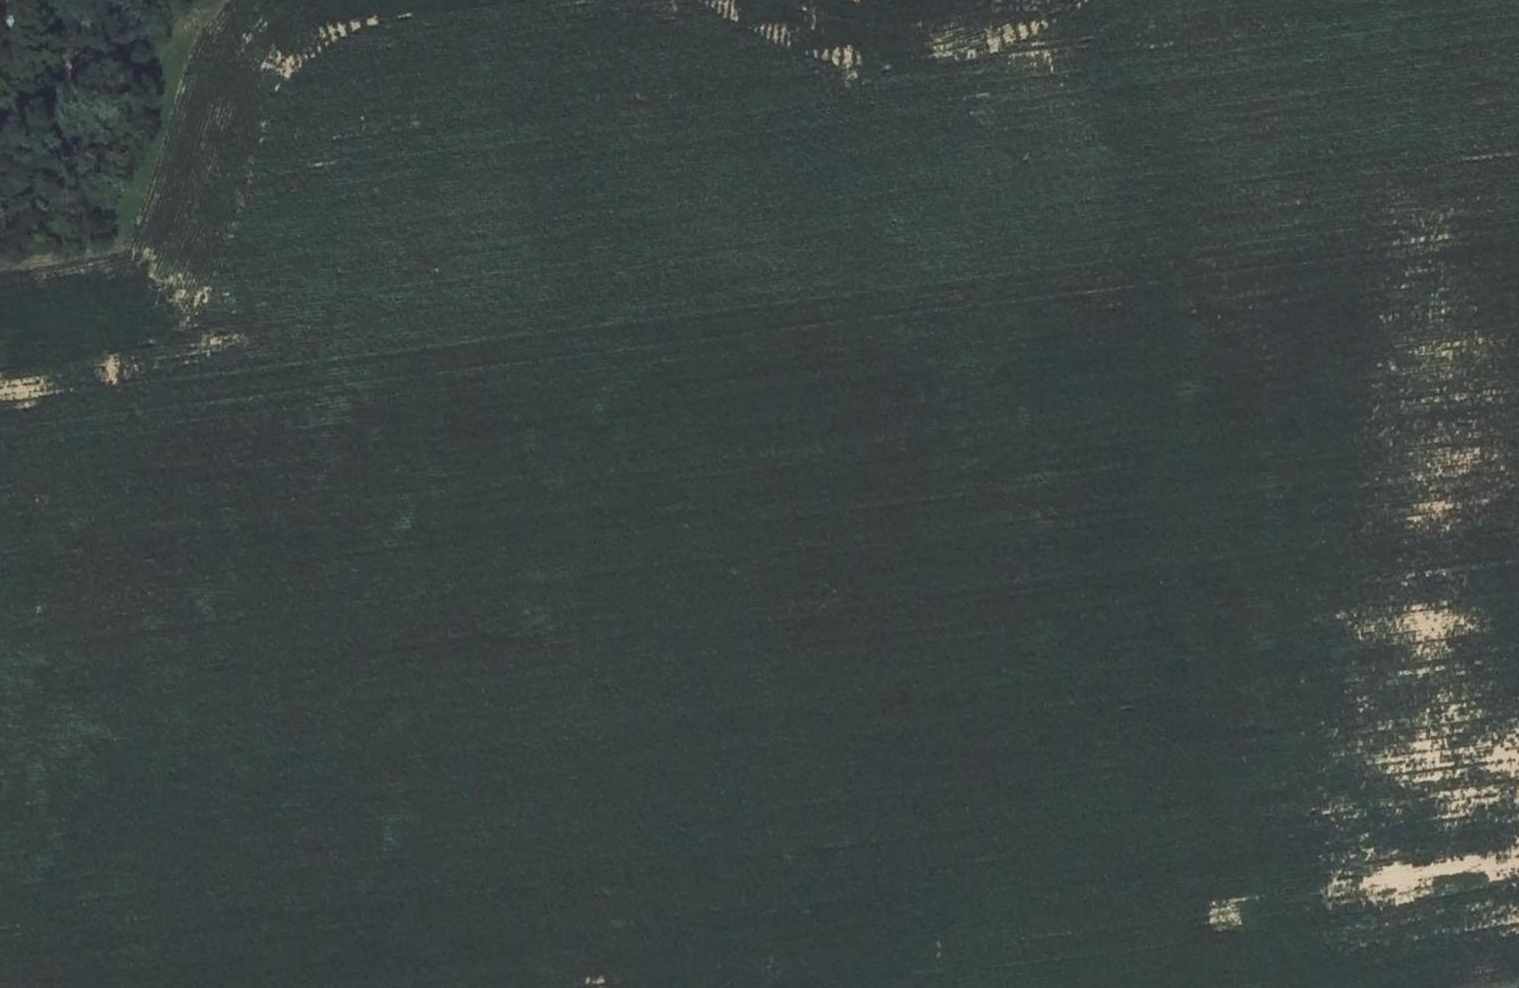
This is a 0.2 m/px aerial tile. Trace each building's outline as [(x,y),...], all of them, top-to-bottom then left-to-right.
[(8,0),(0,0),(0,8),(5,14),(14,7),(8,0)]
